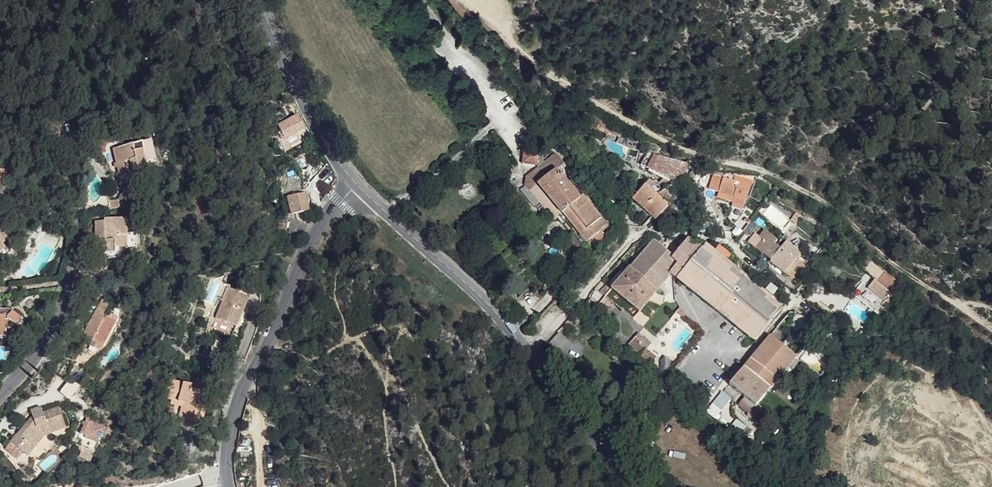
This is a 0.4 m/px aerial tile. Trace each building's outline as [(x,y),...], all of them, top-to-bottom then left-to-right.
[(494,114),(487,104),(481,109),(487,118),(494,114)] [(312,129),(305,115),(286,125),(293,138),(290,140),(295,149),(311,141),(306,131),(312,129)] [(143,151),(142,143),(113,150),(119,177),(146,171),(142,151),(143,151)] [(692,170),(699,166),(652,152),(642,165),(667,181),(675,182),(678,182),(682,179),(692,170)] [(557,169),(533,191),(598,253),(608,241),(610,226),(557,169)] [(295,176),(293,176),(292,176),(291,177),(290,178),(289,179),(288,181),(288,182),(287,184),(288,185),(288,187),(289,189),(290,190),(292,191),(293,191),(294,192),(295,192),(297,192),(299,192),(300,191),(301,190),(303,189),(303,187),(303,186),(304,183),(303,181),(303,180),(303,179),(301,178),(300,177),(299,176),(297,175),(295,176)] [(762,189),(728,177),(720,197),(729,200),(743,205),(754,209),(762,189)] [(666,204),(672,197),(663,189),(660,191),(653,185),(636,204),(654,221),(668,206),(666,204)] [(315,210),(312,191),(294,195),(297,213),(315,210)] [(98,211),(108,209),(108,203),(106,197),(99,198),(96,202),(98,211)] [(108,209),(117,208),(116,201),(108,203),(108,209)] [(303,234),(308,225),(290,218),(288,234),(303,234)] [(104,223),(95,223),(95,245),(101,245),(101,255),(105,255),(105,259),(120,260),(120,249),(127,249),(127,220),(104,220),(104,223)] [(5,249),(3,245),(9,240),(5,234),(6,229),(0,222),(0,253),(5,249)] [(278,233),(285,233),(286,224),(279,224),(278,233)] [(760,229),(755,225),(746,235),(752,239),(760,229)] [(780,241),(769,231),(762,239),(767,243),(760,251),(771,261),(769,264),(783,277),(784,275),(797,261),(801,256),(787,244),(782,250),(777,244),(780,241)] [(137,236),(127,236),(127,249),(137,250),(137,236)] [(660,241),(614,292),(639,315),(676,277),(753,345),(782,311),(773,303),(777,298),(769,291),(765,296),(731,265),(736,258),(725,248),(719,255),(708,245),(694,240),(677,258),(660,241)] [(289,263),(282,260),(278,268),(286,271),(289,263)] [(851,295),(873,316),(884,304),(902,285),(874,263),(869,273),(878,279),(869,288),(864,283),(851,295)] [(248,297),(229,289),(216,319),(236,327),(248,297)] [(109,319),(103,315),(109,304),(103,300),(99,307),(97,307),(83,335),(103,346),(117,320),(117,317),(112,315),(109,319)] [(6,337),(6,340),(12,339),(21,326),(18,323),(21,320),(10,311),(3,312),(3,310),(2,309),(1,308),(0,308),(0,338),(6,337)] [(655,344),(643,334),(635,344),(646,354),(655,344)] [(745,418),(797,362),(771,338),(726,388),(740,401),(734,408),(745,418)] [(69,380),(57,374),(49,385),(61,391),(69,380)] [(194,407),(197,392),(190,390),(192,385),(170,379),(167,389),(170,391),(168,399),(172,400),(188,405),(183,420),(181,427),(195,430),(196,427),(202,428),(207,410),(197,408),(194,407)] [(69,380),(61,391),(68,398),(75,392),(80,386),(69,380)] [(718,390),(708,415),(719,420),(729,395),(718,390)] [(202,393),(197,392),(194,407),(197,408),(202,393)] [(180,419),(183,420),(188,405),(172,400),(171,404),(183,408),(180,419)] [(28,457),(35,448),(46,435),(65,428),(59,408),(43,413),(40,407),(31,411),(33,417),(34,421),(30,425),(27,423),(11,443),(22,452),(28,457)] [(105,430),(86,421),(80,435),(85,437),(84,439),(98,445),(105,430)] [(98,445),(84,439),(81,447),(94,454),(98,445)] [(22,452),(11,443),(5,450),(17,459),(22,452)] [(40,452),(35,448),(28,457),(32,461),(40,452)] [(94,453),(82,448),(78,457),(90,462),(94,453)]
